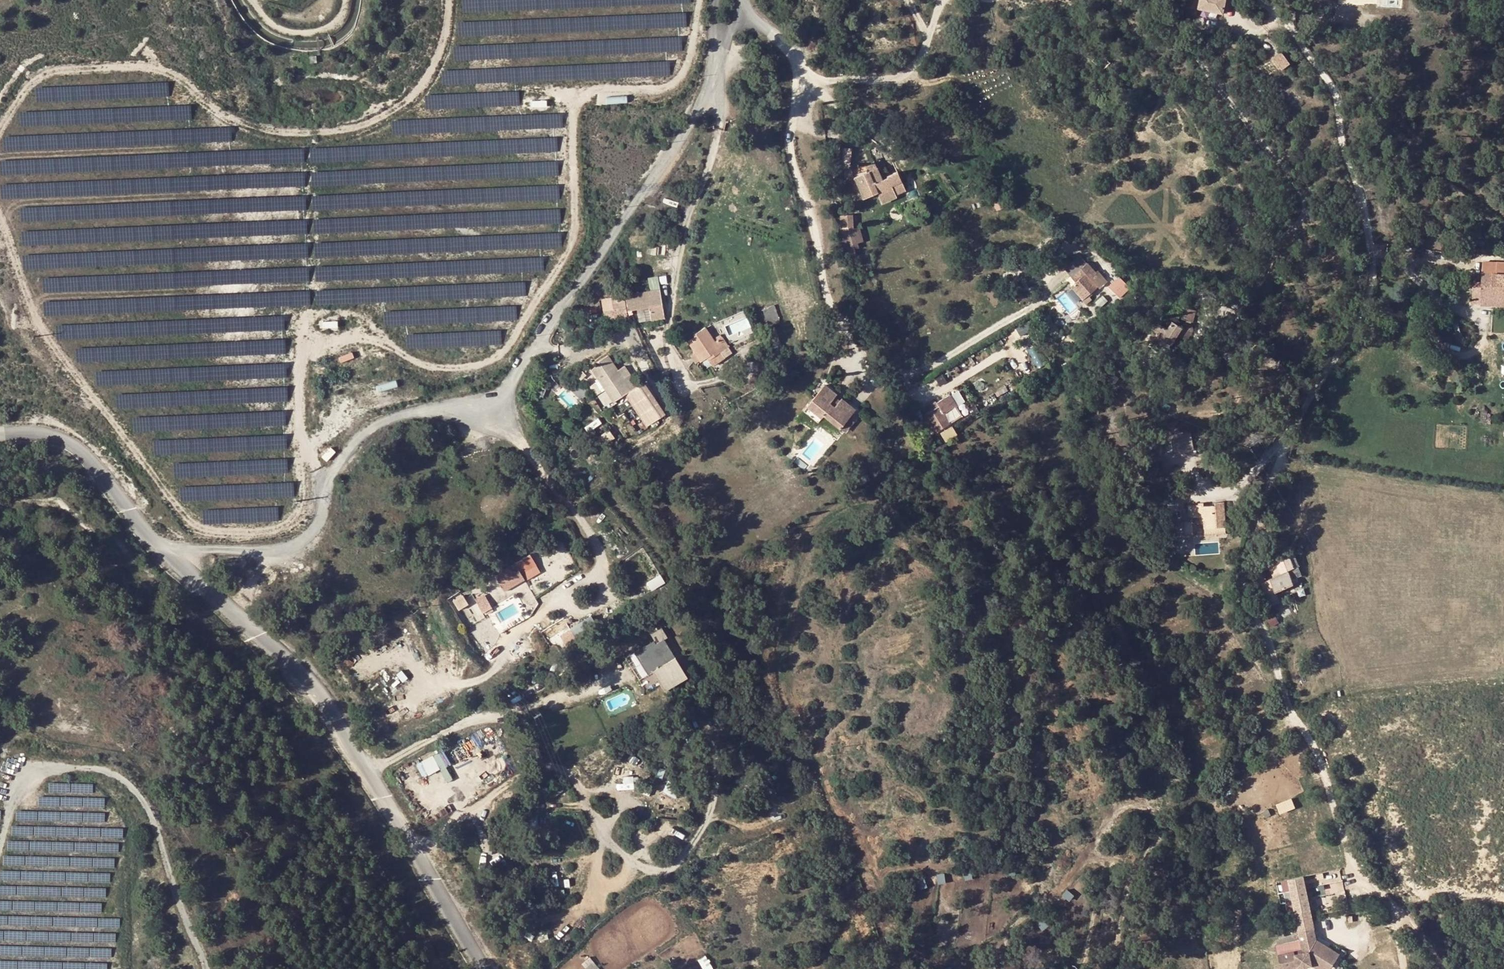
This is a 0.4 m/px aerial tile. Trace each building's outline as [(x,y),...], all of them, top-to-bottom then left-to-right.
[(1212,20),(1211,2),(1196,3),(1186,3),(1186,20),(1212,20)] [(1280,69),(1288,62),(1278,51),(1270,57),(1280,69)] [(850,165),(852,149),(843,148),(841,164),(850,165)] [(866,165),(869,171),(877,168),(874,161),(866,165)] [(877,168),(869,171),(854,177),(863,198),(877,193),(879,197),(894,191),(895,195),(905,191),(897,172),(887,176),(887,178),(882,180),(877,168)] [(879,197),(882,203),(896,197),(895,195),(894,191),(879,197)] [(838,216),(840,231),(852,229),(850,215),(838,216)] [(1087,263),(1081,256),(1064,270),(1071,277),(1087,263)] [(1099,271),(1096,274),(1087,263),(1071,277),(1075,282),(1071,286),(1082,299),(1099,285),(1101,287),(1108,282),(1099,271)] [(1503,297),(1503,274),(1502,274),(1482,274),(1482,287),(1473,287),(1473,304),(1482,304),(1481,297),(1503,297)] [(1111,286),(1121,298),(1132,289),(1122,277),(1111,286)] [(1053,300),(1056,297),(1064,291),(1061,288),(1050,296),(1053,300)] [(661,289),(624,295),(627,311),(643,309),(648,308),(650,320),(664,318),(663,306),(661,289)] [(625,309),(623,295),(611,297),(613,310),(625,309)] [(1101,312),(1107,308),(1112,303),(1108,299),(1096,309),(1100,313),(1101,312)] [(1175,340),(1184,346),(1192,333),(1186,329),(1189,324),(1190,325),(1196,316),(1187,311),(1182,320),(1185,322),(1181,327),(1173,322),(1167,330),(1159,325),(1153,334),(1162,339),(1159,344),(1167,349),(1170,344),(1172,346),(1175,340)] [(767,321),(776,350),(782,348),(775,324),(780,323),(778,317),(767,321)] [(688,341),(694,352),(699,360),(700,362),(707,358),(708,360),(720,352),(728,347),(719,335),(713,338),(705,327),(692,335),(694,337),(688,341)] [(1226,355),(1231,359),(1241,346),(1236,342),(1226,355)] [(695,363),(699,360),(694,352),(690,355),(695,363)] [(712,365),(724,357),(720,352),(708,360),(712,365)] [(612,384),(614,386),(624,380),(608,355),(597,363),(598,365),(591,370),(605,390),(612,384)] [(666,416),(648,383),(628,393),(646,427),(666,416)] [(812,401),(845,425),(857,409),(842,397),(837,404),(832,401),(837,395),(825,385),(812,401)] [(951,408),(945,397),(935,402),(938,407),(942,413),(951,408)] [(841,429),(845,425),(812,401),(805,411),(821,423),(826,417),(841,429)] [(935,402),(922,410),(925,414),(938,407),(935,402)] [(948,425),(942,413),(938,407),(925,414),(935,432),(948,425)] [(1174,435),(1176,447),(1191,445),(1189,432),(1174,435)] [(945,437),(950,442),(954,438),(950,433),(945,437)] [(321,458),(326,462),(336,452),(331,447),(321,458)] [(879,468),(881,473),(886,470),(881,464),(877,466),(879,468)] [(867,476),(869,480),(881,473),(879,468),(867,476)] [(1189,504),(1189,520),(1193,520),(1193,517),(1200,516),(1200,520),(1204,520),(1204,535),(1225,535),(1226,503),(1215,503),(1215,506),(1204,506),(1204,503),(1200,503),(1200,504),(1189,504)] [(1172,535),(1182,535),(1183,520),(1172,520),(1172,535)] [(533,552),(496,572),(505,590),(543,571),(533,552)] [(1276,577),(1256,586),(1259,594),(1262,600),(1293,586),(1286,570),(1296,566),(1292,556),(1271,566),(1276,577)] [(1303,582),(1296,566),(1286,570),(1293,586),(1303,582)] [(658,582),(667,598),(672,596),(663,579),(658,582)] [(641,653),(653,672),(676,658),(665,639),(668,637),(663,627),(650,635),(654,641),(656,644),(641,653)] [(656,644),(654,641),(634,653),(647,675),(653,672),(641,653),(656,644)] [(603,654),(598,646),(587,652),(591,659),(603,654)] [(603,654),(591,659),(595,666),(606,660),(603,654)] [(676,658),(653,672),(663,691),(687,678),(676,658)] [(598,700),(605,714),(612,710),(605,697),(598,700)] [(443,750),(417,762),(424,776),(443,768),(448,779),(455,776),(443,750)] [(615,776),(629,779),(631,765),(617,763),(615,776)] [(1294,798),(1280,802),(1282,811),(1297,807),(1294,798)] [(659,818),(656,831),(667,834),(670,821),(659,818)] [(1321,880),(1340,879),(1339,871),(1309,873),(1310,881),(1321,880)] [(1303,875),(1289,879),(1297,918),(1311,916),(1303,875)] [(1311,916),(1297,918),(1300,930),(1314,927),(1311,916)] [(1314,927),(1300,930),(1304,948),(1279,954),(1281,968),(1293,968),(1311,966),(1310,960),(1320,957),(1332,965),(1340,953),(1327,945),(1324,947),(1317,943),(1316,938),(1314,927)] [(1324,947),(1327,945),(1316,938),(1317,943),(1324,947)] [(1311,966),(1317,968),(1322,968),(1324,967),(1328,968),(1330,968),(1332,965),(1320,957),(1310,960),(1311,966)]
